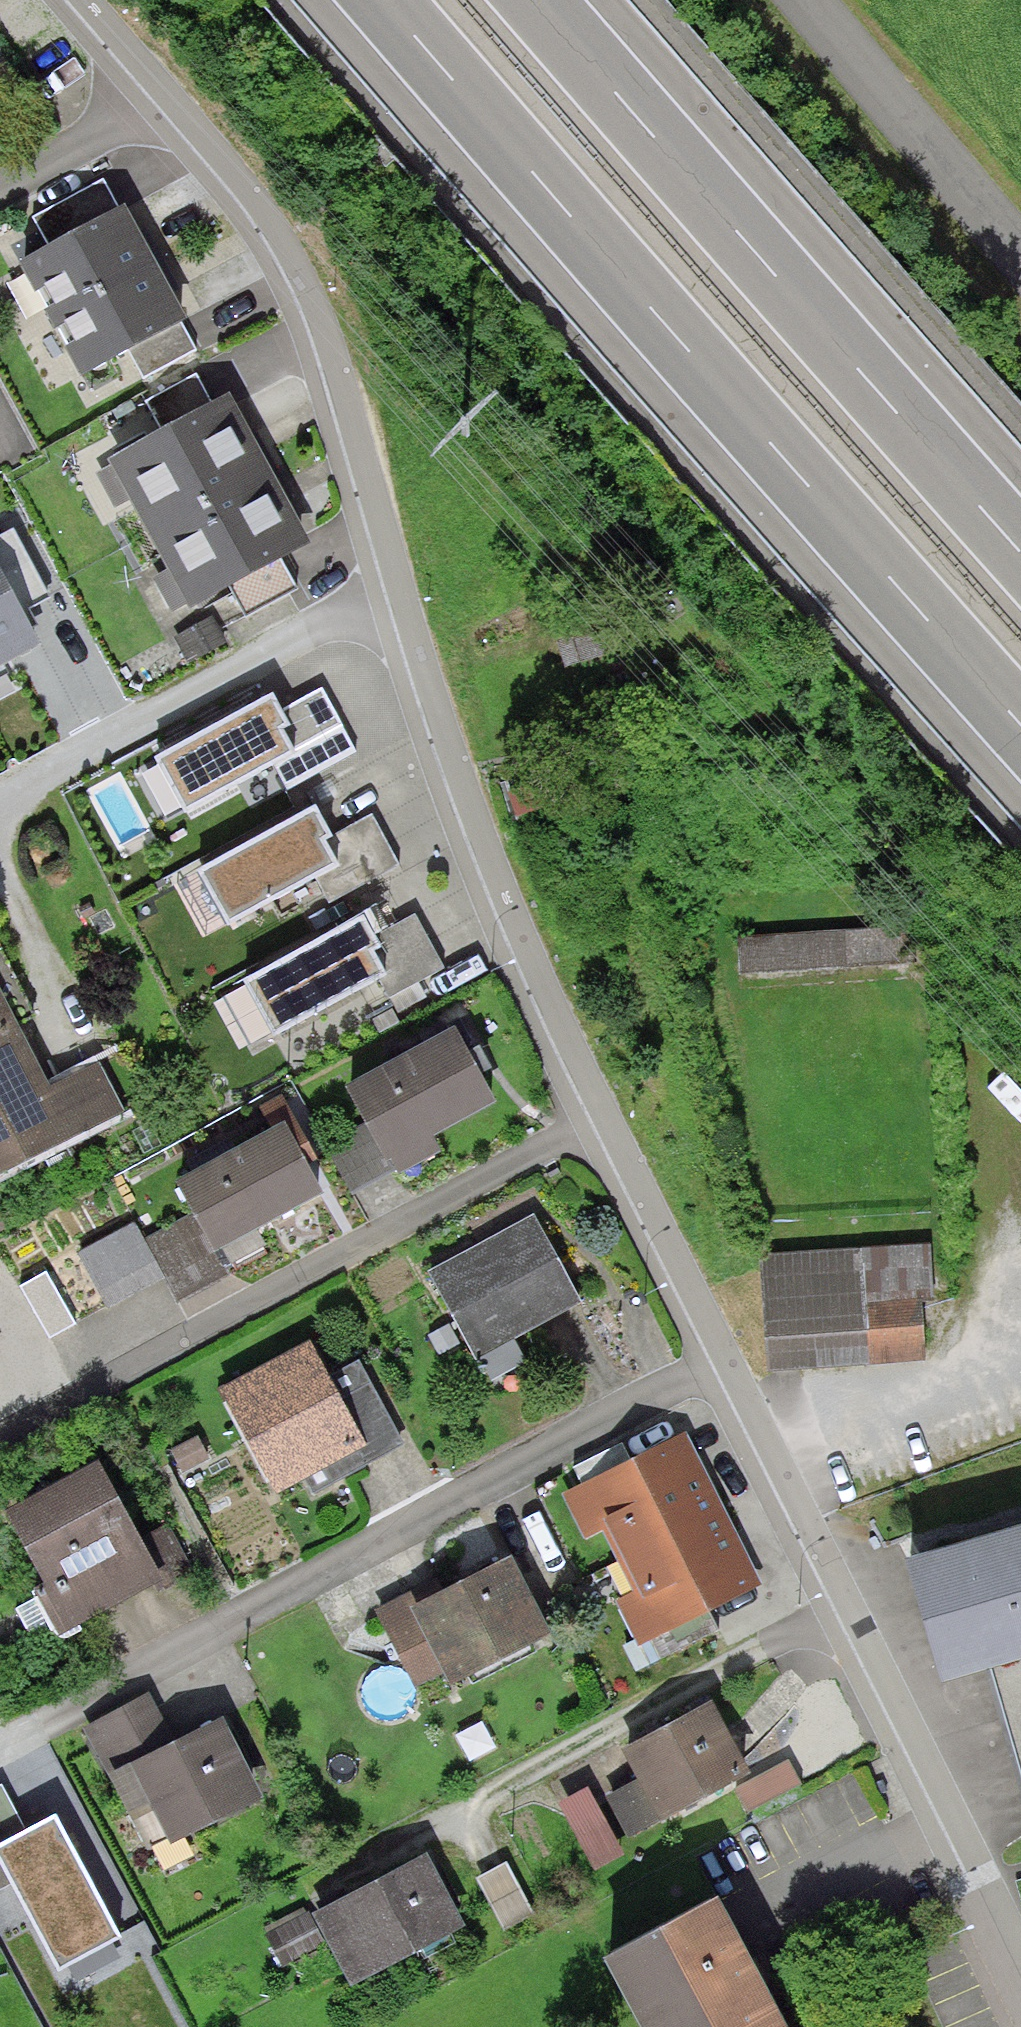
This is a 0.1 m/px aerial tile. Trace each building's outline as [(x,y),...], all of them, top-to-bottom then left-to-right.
[(19,267),(54,329),(157,273),(126,210),(118,215),(101,180),(32,218),(49,251),(19,267)] [(157,273),(54,329),(82,379),(131,353),(144,377),(192,351),(178,325),(184,322),(157,273)] [(109,464),(147,536),(273,470),(234,396),(214,406),(199,377),(148,403),(165,435),(109,464)] [(273,470),(147,536),(191,614),(232,592),(246,618),(294,591),(279,564),(311,547),(273,470)] [(41,651),(31,631),(37,627),(28,611),(48,601),(13,534),(0,541),(0,672),(41,651)] [(284,789),(354,752),(321,691),(278,714),(272,703),(159,763),(186,813),(272,767),(284,789)] [(327,903),(398,867),(373,818),(328,842),(315,817),(202,876),(229,928),(316,883),(327,903)] [(386,1001),(443,970),(414,917),(373,939),(364,922),(244,987),(274,1043),(378,986),(386,1001)] [(892,936),(738,937),(739,973),(915,972),(915,936),(892,936)] [(10,1014),(0,993),(0,1019),(10,1014)] [(0,1019),(0,1177),(123,1117),(98,1066),(47,1090),(10,1014),(0,1019)] [(361,1126),(322,1147),(351,1202),(442,1154),(432,1135),(491,1104),(454,1033),(343,1092),(361,1126)] [(127,1221),(69,1250),(100,1309),(158,1279),(168,1298),(222,1270),(213,1253),(321,1198),(306,1167),(315,1162),(286,1106),(263,1117),(272,1134),(175,1184),(190,1212),(137,1239),(127,1221)] [(533,1213),(425,1267),(487,1391),(529,1371),(511,1334),(577,1302),(533,1213)] [(765,1255),(770,1366),(912,1360),(910,1304),(907,1249),(765,1255)] [(44,1275),(12,1292),(41,1348),(73,1331),(44,1275)] [(311,1344),(217,1396),(269,1490),(297,1474),(310,1496),(398,1448),(353,1366),(330,1378),(311,1344)] [(603,1531),(619,1562),(725,1509),(689,1437),(636,1464),(626,1446),(575,1471),(583,1487),(564,1497),(586,1540),(603,1531)] [(197,1438),(167,1454),(179,1477),(210,1461),(197,1438)] [(33,1597),(58,1641),(156,1586),(161,1595),(195,1576),(162,1516),(134,1531),(95,1462),(2,1514),(45,1591),(33,1597)] [(725,1509),(619,1562),(633,1594),(617,1602),(640,1650),(650,1644),(657,1661),(718,1634),(709,1614),(762,1587),(725,1509)] [(943,1693),(993,1678),(1020,1670),(1020,1536),(907,1569),(943,1693)] [(434,1661),(447,1689),(541,1648),(502,1559),(377,1614),(404,1675),(434,1661)] [(993,1678),(1020,1777),(1020,1670),(993,1678)] [(132,1763),(170,1841),(253,1801),(215,1723),(170,1745),(148,1700),(84,1731),(106,1776),(132,1763)] [(734,1788),(747,1781),(709,1706),(619,1751),(636,1784),(606,1799),(627,1841),(734,1788)] [(734,1788),(747,1814),(801,1787),(788,1761),(747,1781),(734,1788)] [(25,1827),(1,1782),(0,1783),(0,1840),(25,1827)] [(560,1807),(595,1873),(624,1858),(589,1792),(560,1807)] [(57,1971),(124,1935),(56,1810),(25,1827),(0,1840),(0,1864),(9,1881),(57,1971)] [(317,1917),(354,1991),(463,1937),(427,1863),(317,1917)] [(9,1881),(0,1864),(0,1887),(9,1881)] [(506,1865),(476,1881),(501,1926),(531,1910),(506,1865)] [(645,2026),(780,2026),(711,1896),(606,1951),(645,2026)] [(308,1913),(264,1933),(282,1969),(325,1948),(308,1913)]
